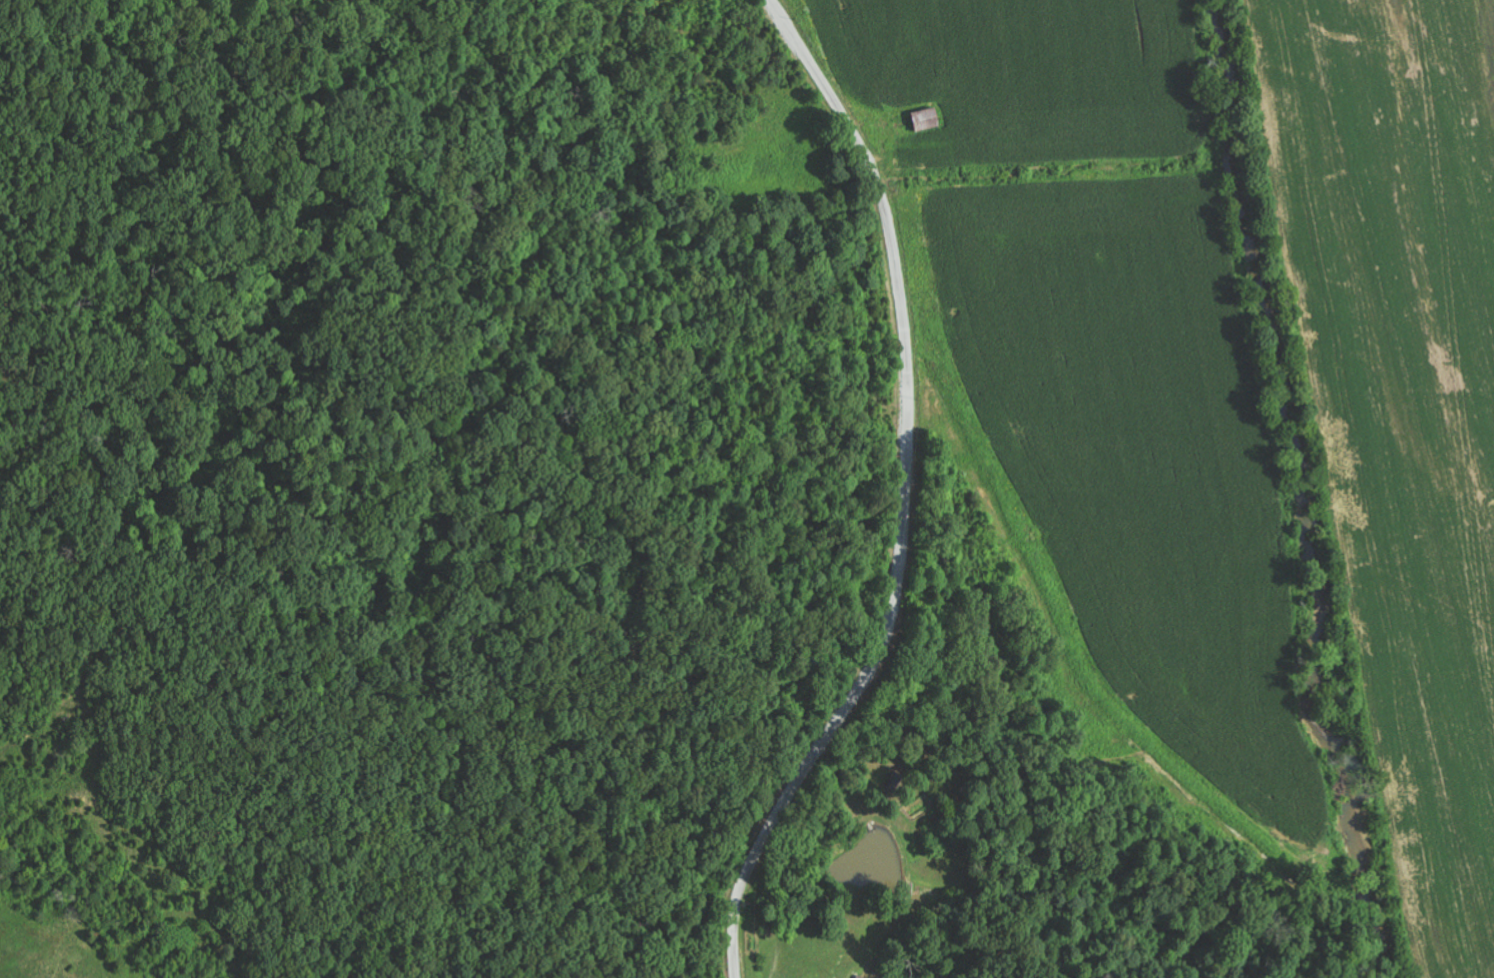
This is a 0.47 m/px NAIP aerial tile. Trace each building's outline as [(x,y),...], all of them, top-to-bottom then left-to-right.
[(918,132),(944,126),(939,107),(914,113),(918,132)]
